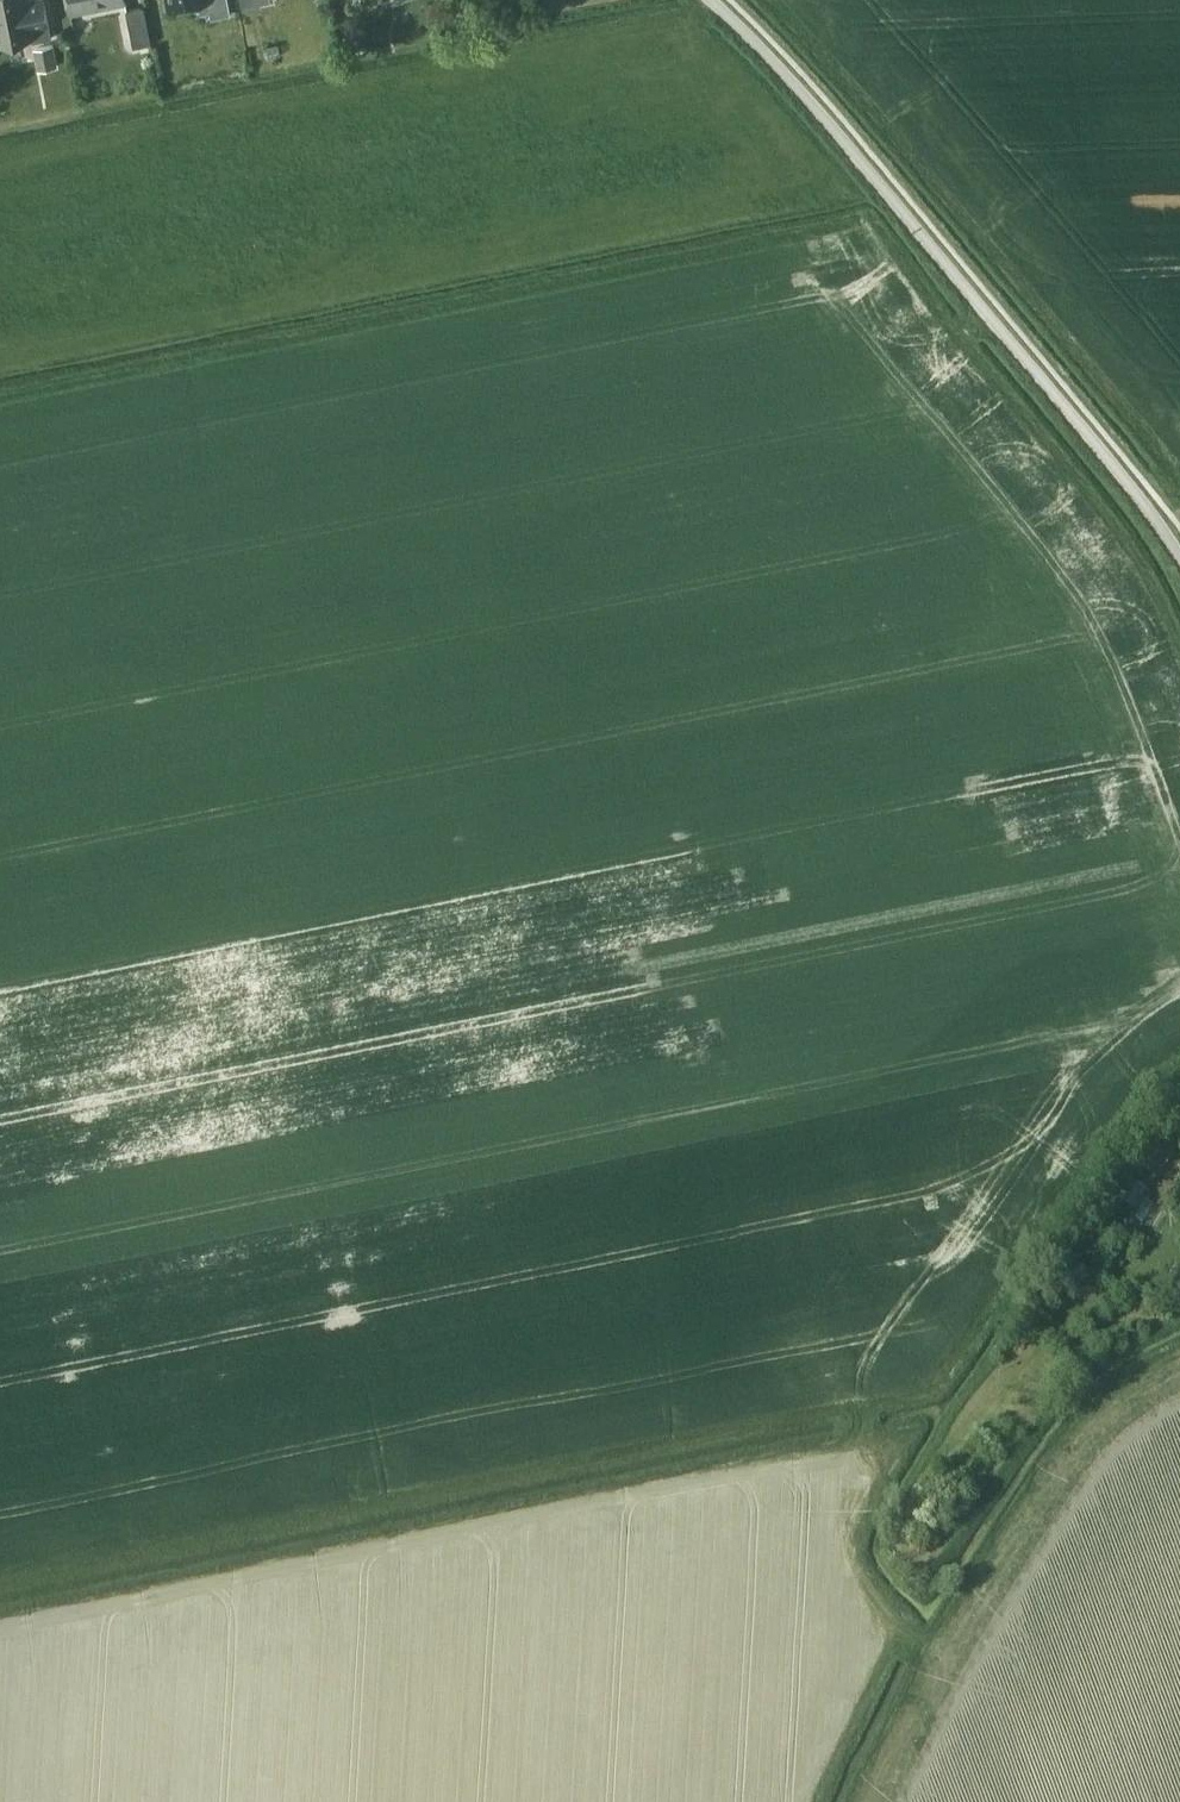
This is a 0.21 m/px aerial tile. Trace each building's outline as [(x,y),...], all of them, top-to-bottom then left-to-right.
[(51,37),(44,0),(0,0),(0,41),(31,35),(32,41),(51,37)] [(120,0),(68,0),(70,10),(120,0)] [(231,13),(228,0),(198,0),(201,12),(210,10),(211,16),(231,13)] [(243,9),(262,5),(261,0),(263,0),(242,0),(243,9)] [(144,5),(127,9),(134,45),(151,41),(144,5)] [(53,42),(33,47),(38,69),(58,65),(53,42)]
